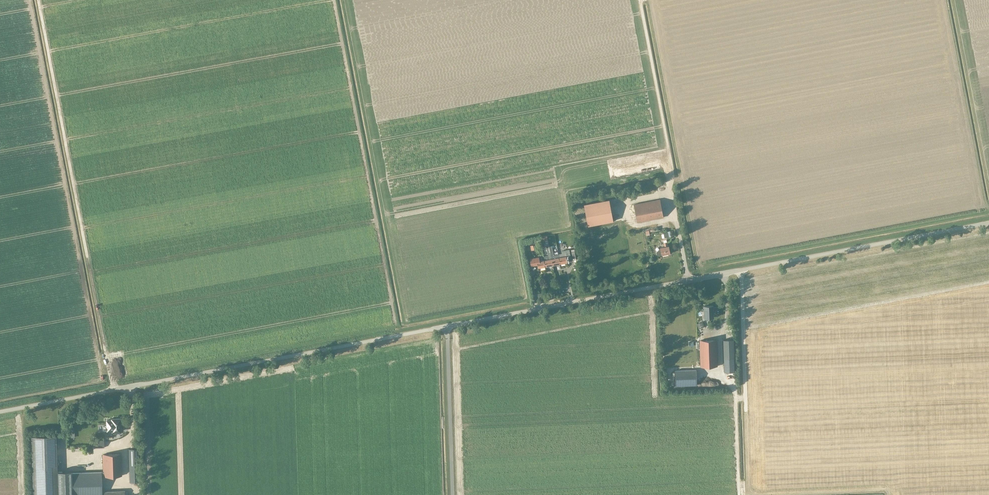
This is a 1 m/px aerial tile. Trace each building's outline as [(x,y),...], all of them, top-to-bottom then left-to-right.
[(663,217),(660,199),(634,204),(637,222),(663,217)] [(609,201),(584,205),(588,227),(613,222),(609,201)] [(667,242),(664,243),(664,247),(660,247),(661,250),(657,251),(657,252),(657,254),(658,255),(661,255),(662,255),(670,253),(669,246),(668,246),(667,242)] [(553,265),(550,252),(549,247),(549,245),(546,246),(548,256),(543,256),(544,260),(545,266),(553,265)] [(562,253),(558,254),(560,263),(568,262),(567,259),(570,258),(569,250),(562,251),(562,253)] [(553,252),(550,252),(553,265),(560,263),(558,254),(554,255),(553,252)] [(544,260),(540,261),(539,257),(530,259),(531,266),(537,265),(538,268),(545,266),(544,260)] [(713,305),(704,306),(704,318),(713,318),(713,316),(719,315),(719,307),(713,307),(713,305)] [(733,339),(723,340),(724,372),(734,372),(733,339)] [(700,340),(701,367),(717,366),(716,340),(700,340)] [(696,370),(675,371),(675,386),(697,385),(696,370)] [(120,418),(112,419),(112,420),(107,420),(107,426),(103,426),(103,431),(107,431),(112,431),(112,432),(120,431),(120,418)] [(57,471),(56,435),(31,436),(33,494),(102,494),(101,476),(103,477),(103,476),(121,476),(121,454),(103,454),(103,472),(71,473),(71,471),(57,471)] [(130,481),(139,480),(138,448),(128,449),(130,481)]
